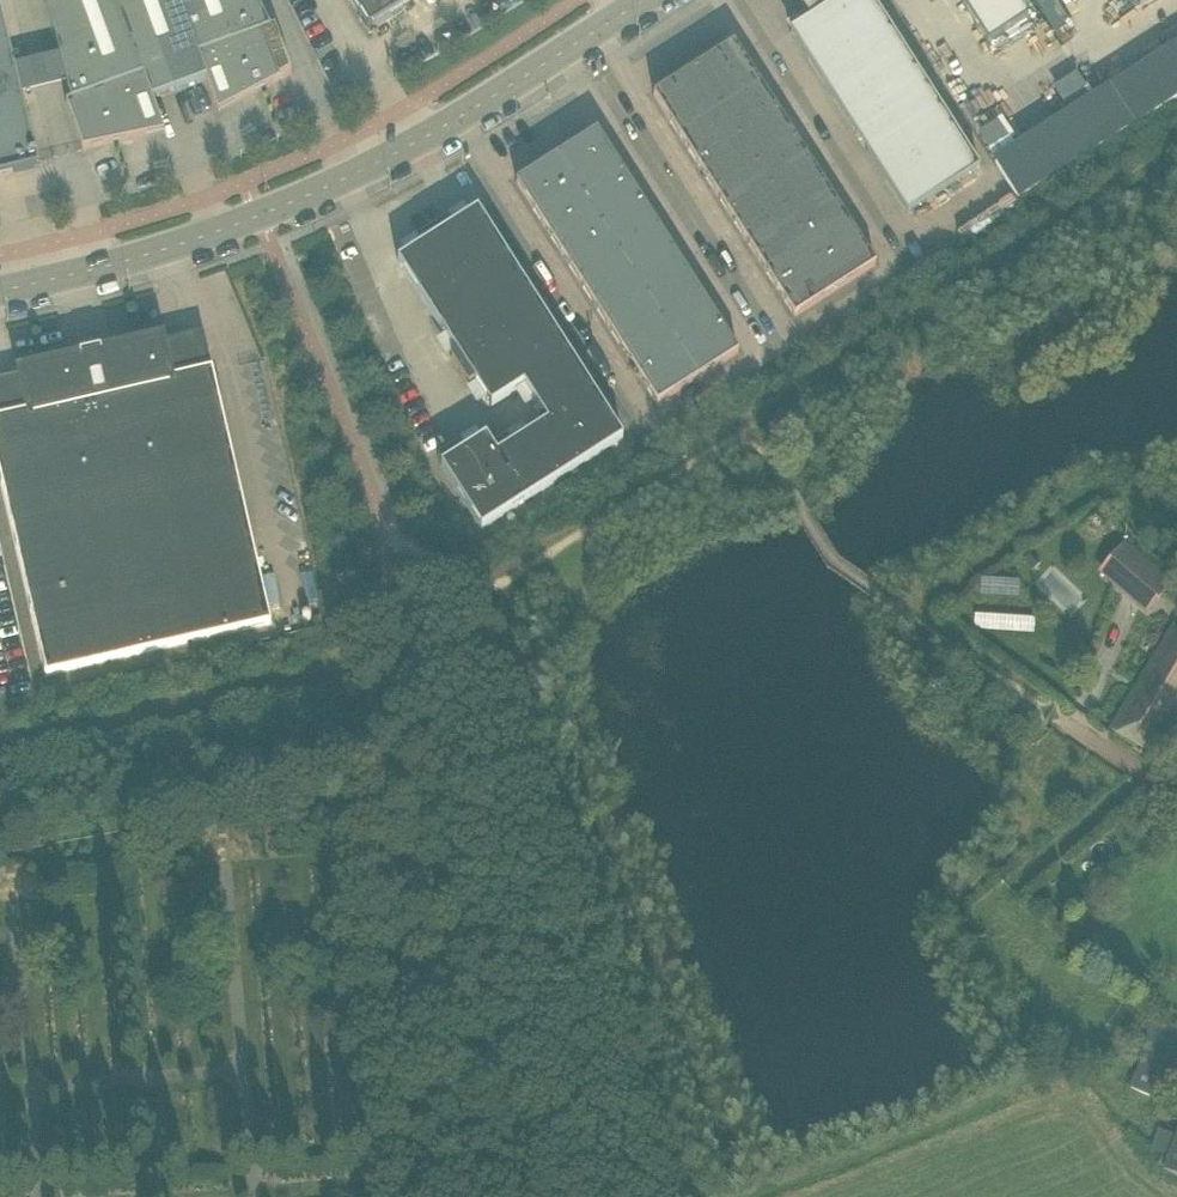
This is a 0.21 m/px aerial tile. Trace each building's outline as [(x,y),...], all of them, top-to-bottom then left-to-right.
[(116,0),(44,0),(71,103),(66,105),(83,151),(164,134),(152,101),(143,77),(144,77),(116,0)] [(175,0),(116,0),(144,77),(143,77),(152,101),(206,81),(197,57),(196,57),(175,0)] [(196,57),(197,57),(206,81),(218,114),(291,75),(274,29),(269,31),(255,0),(175,0),(196,57)] [(361,17),(358,19),(366,32),(417,0),(350,0),(361,17)] [(871,0),(803,0),(799,3),(810,20),(790,33),(907,216),(979,170),(871,0)] [(1014,0),(958,0),(988,46),(1028,21),(1014,0)] [(39,167),(22,95),(15,67),(14,66),(0,8),(0,177),(39,167)] [(734,44),(694,70),(720,111),(760,85),(734,44)] [(720,111),(694,70),(653,96),(680,137),(720,111)] [(778,113),(762,87),(760,85),(720,111),(721,113),(738,139),(778,113)] [(738,139),(721,113),(720,111),(680,137),(698,165),(738,139)] [(796,142),(780,115),(778,113),(738,139),(739,141),(756,167),(796,142)] [(597,132),(557,157),(583,198),(623,173),(597,132)] [(756,167),(739,141),(738,139),(698,165),(716,193),(756,167)] [(770,189),(810,164),(796,142),(756,167),(770,189)] [(583,198),(557,157),(516,183),(542,224),(583,198)] [(784,212),(825,186),(810,164),(770,189),(784,212)] [(730,215),(770,189),(756,167),(716,193),(730,215)] [(641,201),(624,175),(623,173),(583,198),(601,227),(641,201)] [(799,234),(839,208),(825,186),(784,212),(799,234)] [(744,237),(784,212),(770,189),(730,215),(744,237)] [(601,227),(583,198),(542,224),(560,252),(601,227)] [(659,229),(642,203),(641,201),(601,227),(619,255),(659,229)] [(857,237),(840,210),(839,208),(799,234),(800,236),(817,262),(857,237)] [(449,221),(434,230),(433,231),(481,307),(522,281),(477,211),(470,216),(453,227),(449,221)] [(758,260),(799,234),(784,212),(744,237),(758,260)] [(619,255),(601,227),(560,252),(578,281),(619,255)] [(633,277),(673,251),(659,229),(619,255),(633,277)] [(481,307),(433,231),(418,240),(422,246),(398,262),(442,332),(481,307)] [(817,262),(800,236),(799,234),(758,260),(776,288),(817,262)] [(875,265),(858,238),(857,237),(817,262),(818,264),(835,291),(875,265)] [(647,299),(687,274),(673,251),(633,277),(647,299)] [(593,303),(633,277),(619,255),(578,281),(593,303)] [(835,291),(818,264),(817,262),(776,288),(795,317),(835,291)] [(661,321),(702,296),(687,274),(647,299),(661,321)] [(607,325),(647,299),(633,277),(593,303),(607,325)] [(460,374),(546,319),(522,281),(481,307),(442,332),(456,353),(450,357),(460,374)] [(720,324),(703,298),(702,296),(661,321),(679,350),(720,324)] [(621,347),(661,321),(647,299),(607,325),(621,347)] [(524,387),(571,357),(546,319),(460,374),(470,388),(476,384),(490,407),(523,386),(524,387)] [(679,350),(661,321),(621,347),(639,375),(679,350)] [(738,353),(721,326),(720,324),(679,350),(698,379),(738,353)] [(212,370),(171,379),(163,341),(19,374),(28,412),(0,419),(0,476),(46,676),(271,624),(212,370)] [(698,379),(679,350),(639,375),(658,405),(698,379)] [(623,439),(571,357),(524,387),(538,409),(561,393),(571,408),(558,416),(559,417),(587,462),(623,439)] [(561,393),(538,409),(532,413),(541,427),(539,428),(540,429),(559,417),(558,416),(571,408),(561,393)] [(587,462),(559,417),(540,429),(539,428),(512,446),(526,469),(510,480),(523,503),(587,462)] [(523,503),(510,480),(492,451),(494,450),(493,449),(486,438),(460,454),(457,448),(438,460),(442,466),(441,467),(481,530),(523,503)] [(526,469),(512,446),(508,440),(493,449),(494,450),(492,451),(510,480),(526,469)] [(1175,584),(1164,575),(1126,542),(1101,571),(1149,613),(1175,584)] [(1175,625),(1112,729),(1150,752),(1176,708),(1176,626),(1175,625)] [(1171,1048),(1150,1039),(1127,1089),(1150,1099),(1171,1048)] [(1166,1156),(1160,1169),(1176,1176),(1176,1129),(1166,1156)]
